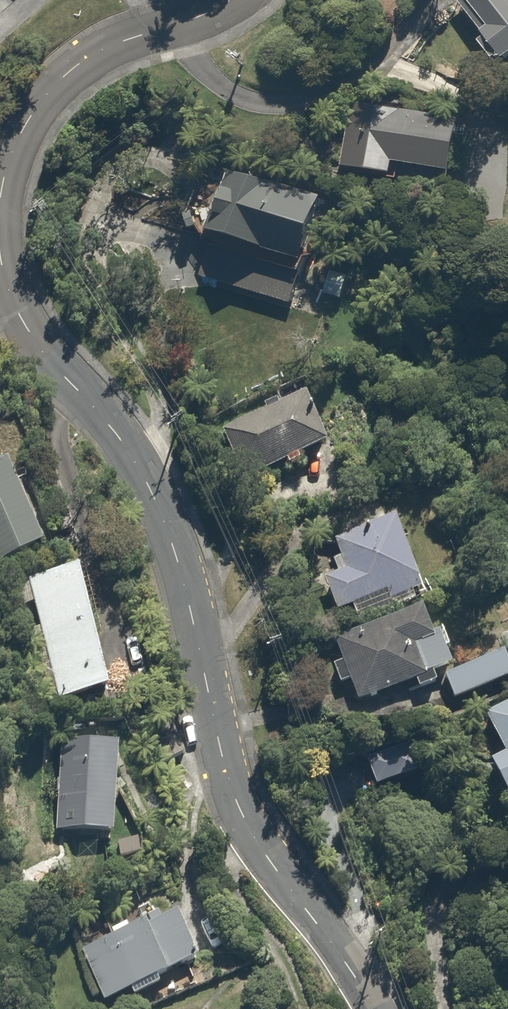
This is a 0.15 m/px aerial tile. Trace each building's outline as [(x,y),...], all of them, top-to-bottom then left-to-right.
[(457,2),(507,64),(507,63),(507,0),(460,0),(457,2)] [(348,107),(337,174),(422,187),(425,171),(461,177),(469,126),(348,107)] [(225,170),(205,236),(313,269),(333,202),(225,170)] [(336,449),(314,398),(223,437),(245,488),(336,449)] [(11,460),(0,464),(0,571),(51,547),(11,460)] [(352,616),(355,624),(428,598),(402,525),(339,548),(345,564),(335,568),(339,580),(327,584),(340,621),(352,616)] [(100,590),(96,567),(16,582),(39,709),(142,690),(123,586),(100,590)] [(353,685),(364,710),(445,676),(454,672),(429,610),(338,648),(345,666),(334,670),(342,689),(353,685)] [(507,650),(454,672),(445,676),(457,705),(507,683),(507,654),(507,650)] [(487,722),(507,759),(498,764),(507,783),(507,711),(487,722)] [(132,747),(52,734),(40,808),(58,811),(54,836),(116,846),(132,747)] [(418,782),(407,753),(368,768),(379,797),(418,782)] [(143,841),(116,846),(119,864),(146,860),(143,841)] [(203,961),(186,917),(82,957),(102,1008),(110,1008),(179,983),(175,972),(203,961)]
